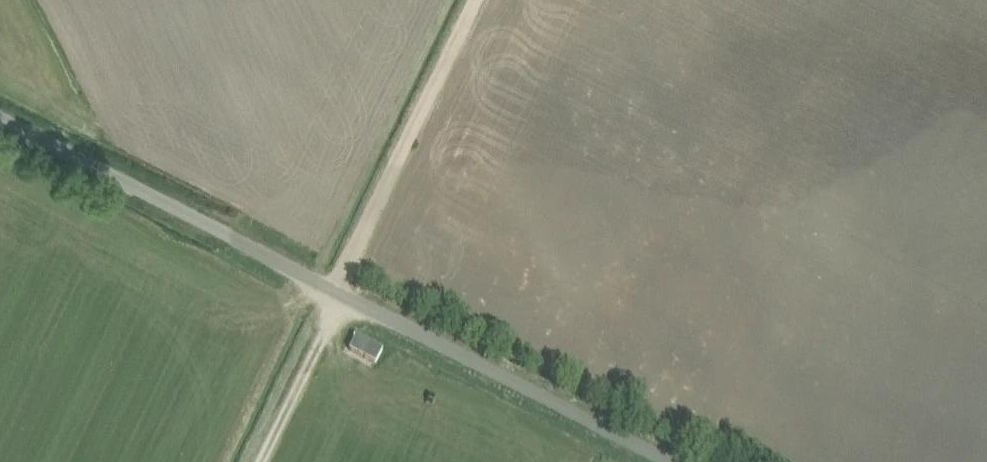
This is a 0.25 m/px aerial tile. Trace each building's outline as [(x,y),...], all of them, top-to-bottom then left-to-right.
[(376,362),(383,348),(357,335),(350,348),(376,362)]
